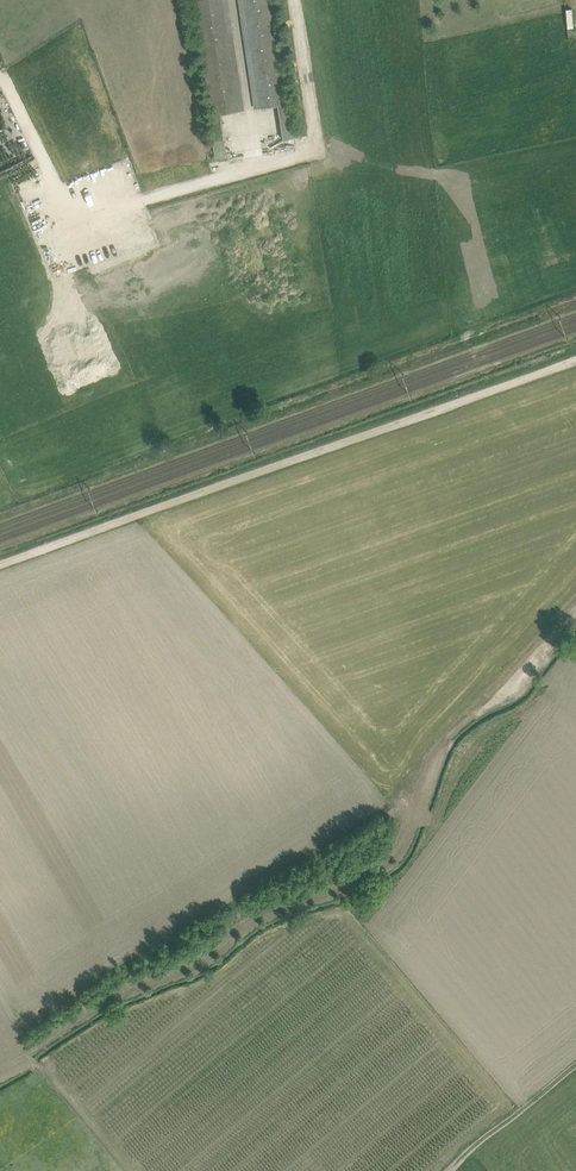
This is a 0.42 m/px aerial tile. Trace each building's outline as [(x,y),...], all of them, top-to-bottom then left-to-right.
[(214,148),(225,146),(221,114),(244,110),(227,0),(192,0),(214,148)] [(255,108),(278,105),(283,139),(294,138),(292,129),(293,129),(274,0),(239,0),(255,108)]
